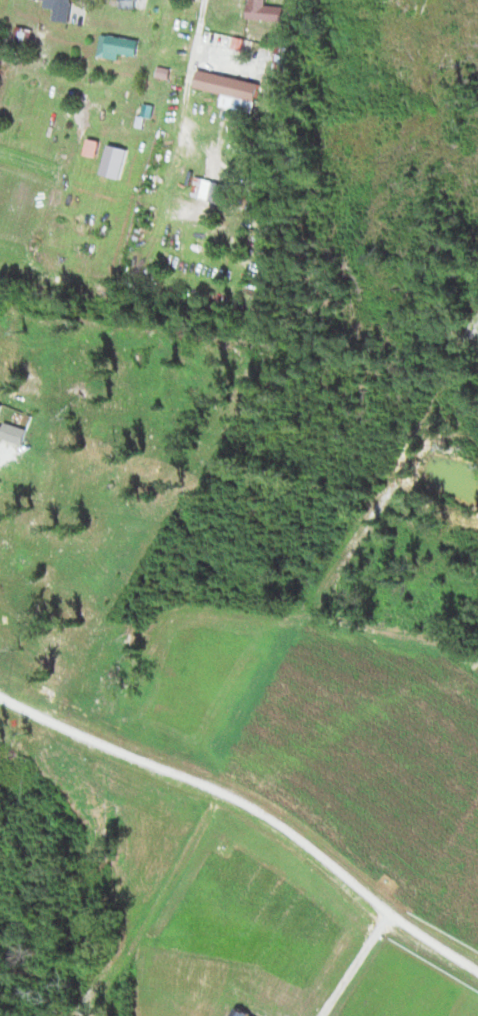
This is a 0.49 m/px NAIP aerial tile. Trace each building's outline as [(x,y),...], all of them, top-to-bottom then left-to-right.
[(48,7),(58,8),(56,19),(74,22),(77,0),(49,0),(48,7)] [(123,8),(141,9),(141,0),(124,0),(123,8)] [(250,19),(286,20),(287,6),(268,5),(268,0),(251,0),(250,19)] [(101,56),(122,59),(123,53),(139,56),(142,39),(104,33),(101,56)] [(197,88),(259,100),(263,82),(201,69),(197,88)] [(220,203),(225,184),(205,179),(200,198),(220,203)]
